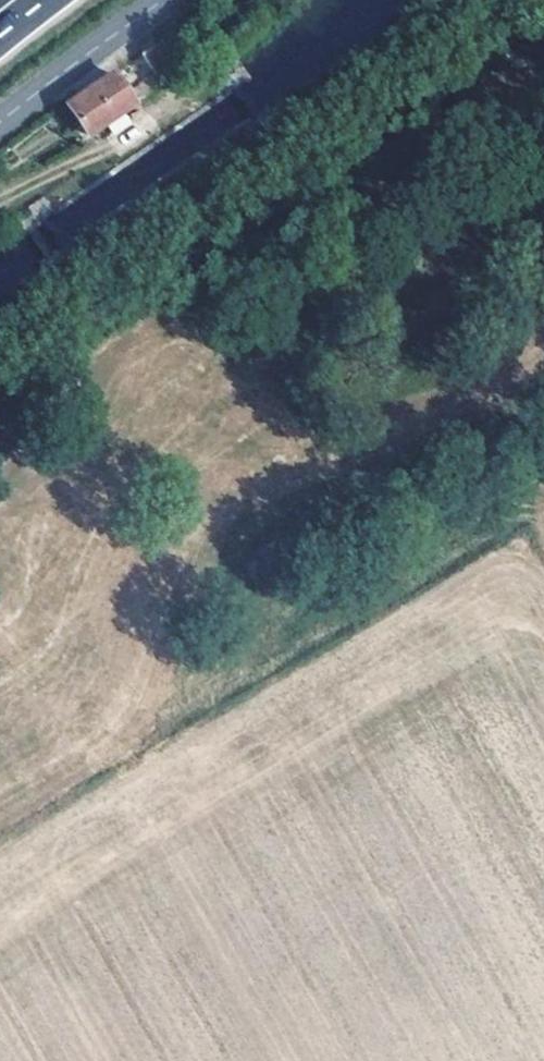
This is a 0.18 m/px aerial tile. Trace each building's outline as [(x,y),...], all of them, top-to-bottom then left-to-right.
[(181,61),(165,40),(148,51),(164,74),(181,61)] [(136,96),(119,73),(74,105),(91,131),(136,96)] [(140,112),(132,101),(91,131),(90,132),(95,141),(140,112)]
